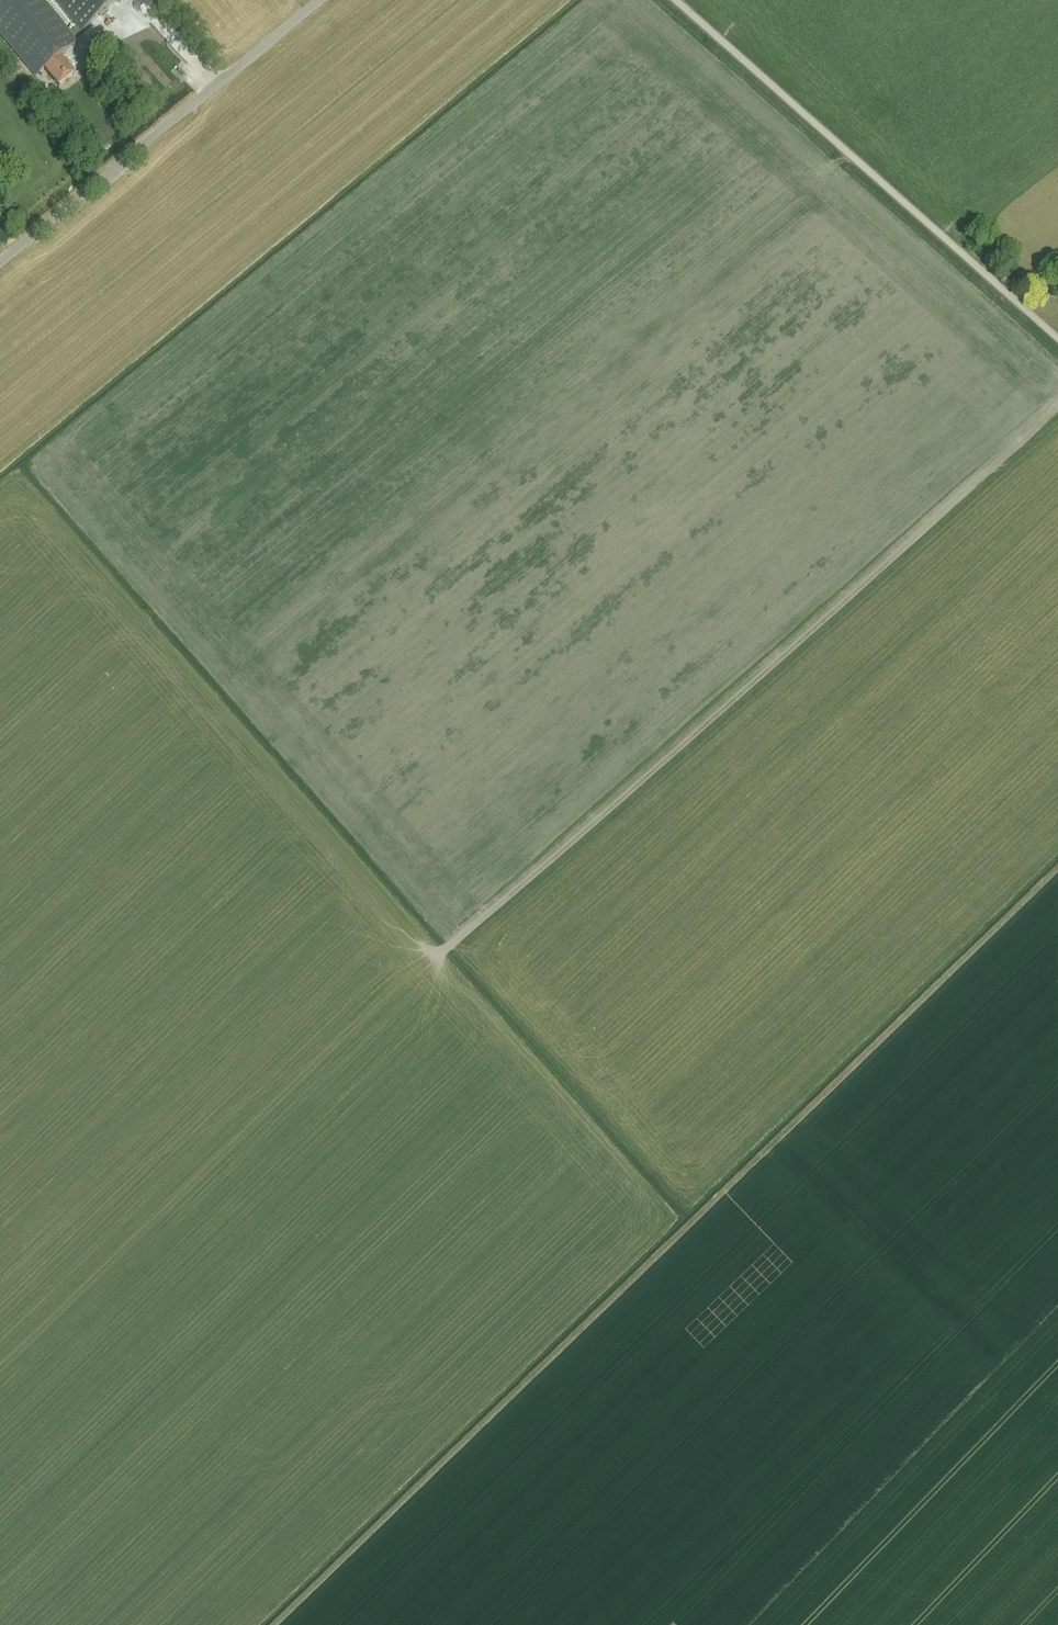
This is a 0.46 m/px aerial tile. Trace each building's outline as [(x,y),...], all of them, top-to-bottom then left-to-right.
[(29,68),(32,65),(40,74),(45,70),(59,87),(75,75),(61,57),(78,43),(74,38),(70,33),(43,0),(0,0),(0,33),(29,68)] [(78,27),(70,33),(74,38),(121,0),(56,0),(78,27)]
